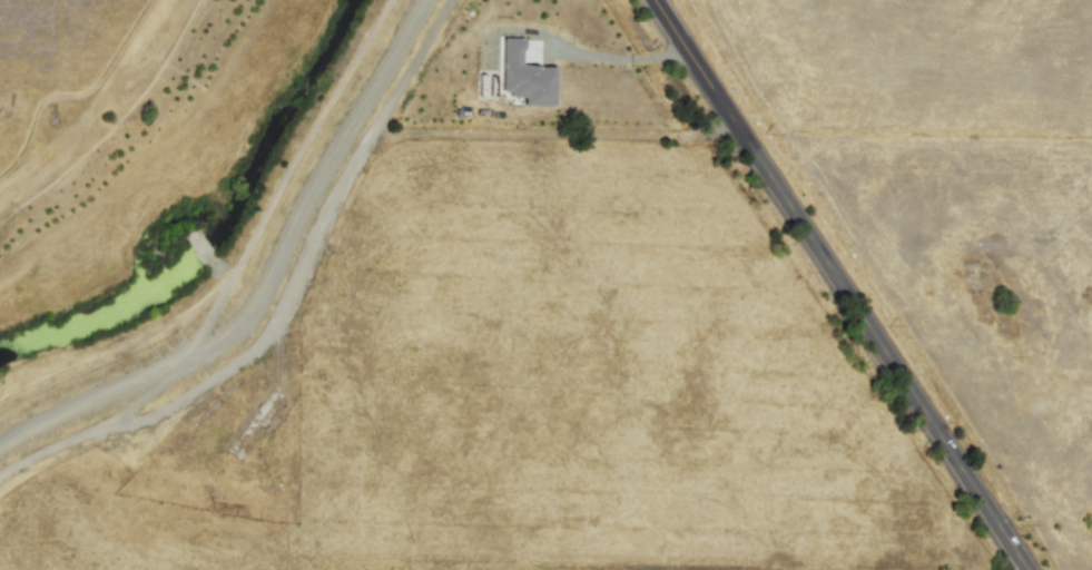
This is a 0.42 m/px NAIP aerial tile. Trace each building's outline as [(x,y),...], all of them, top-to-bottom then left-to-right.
[(551,106),(552,66),(519,66),(520,38),(500,38),(499,95),(521,95),(520,105),(551,106)]
